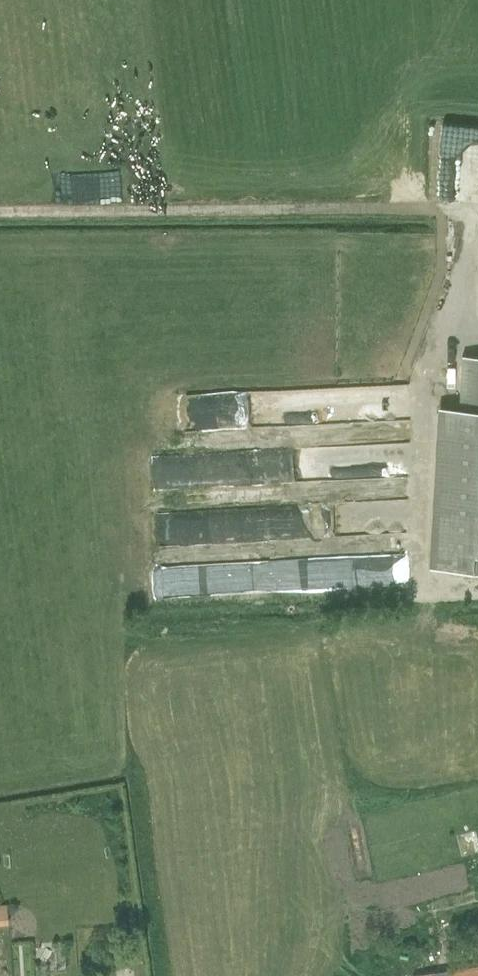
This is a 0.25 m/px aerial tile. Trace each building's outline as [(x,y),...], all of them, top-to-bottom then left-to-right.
[(461,353),(458,407),(438,405),(429,565),(477,568),(477,354),(461,353)] [(144,475),(158,476),(159,456),(146,455),(144,475)] [(227,482),(226,456),(186,457),(186,483),(227,482)] [(170,512),(171,541),(232,539),(231,511),(170,512)] [(393,559),(357,559),(357,585),(393,585),(393,559)] [(160,568),(160,593),(250,592),(250,567),(160,568)]
